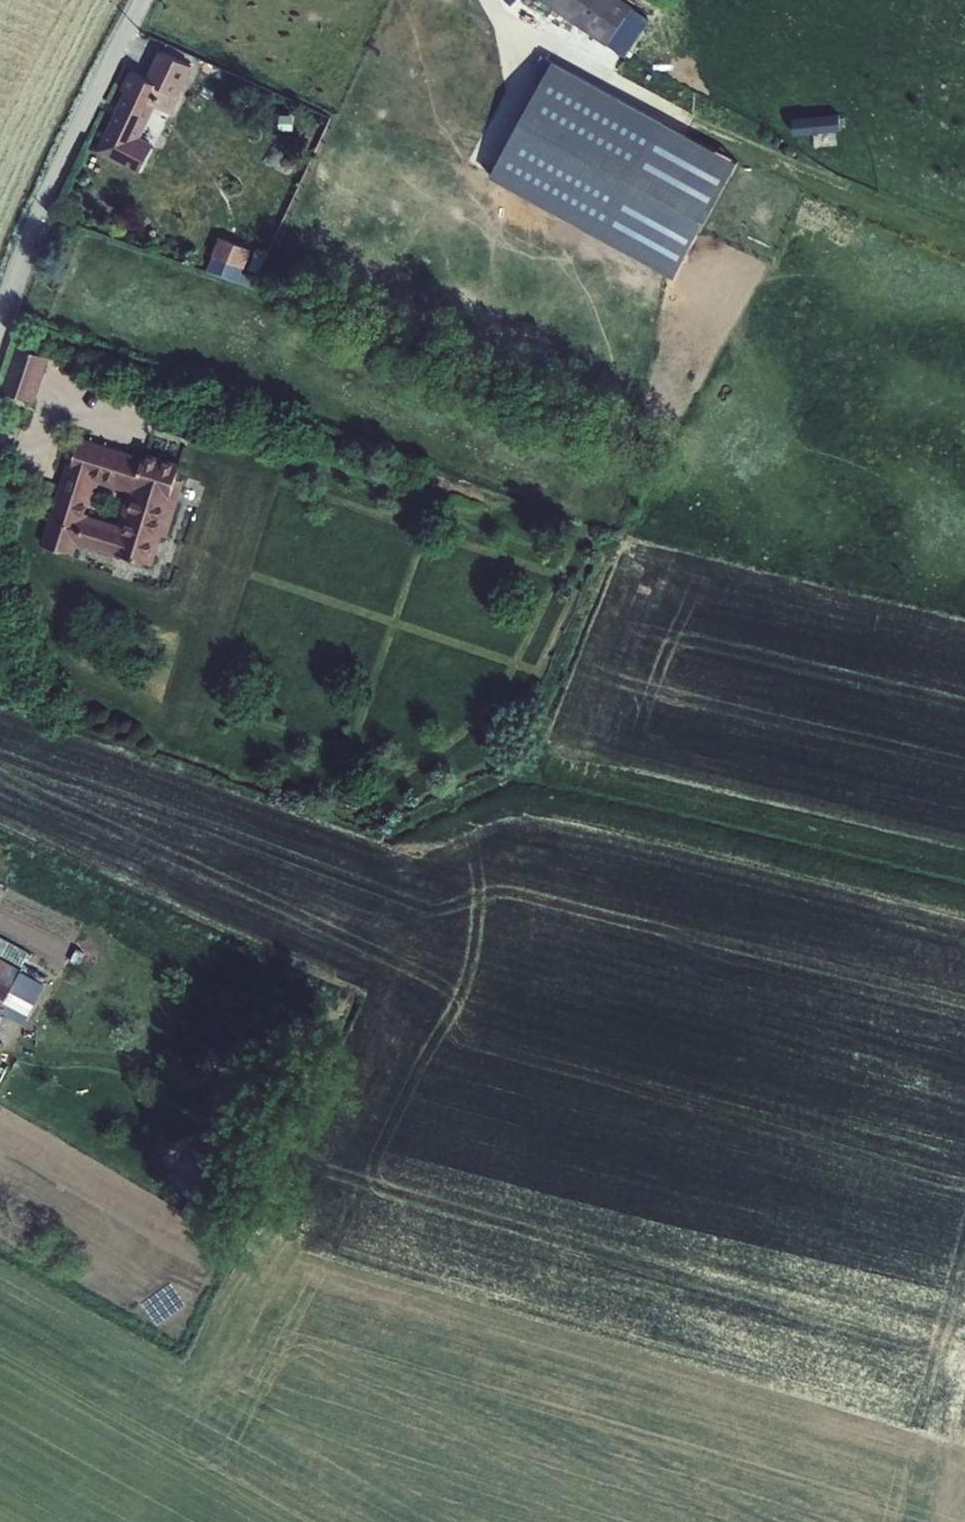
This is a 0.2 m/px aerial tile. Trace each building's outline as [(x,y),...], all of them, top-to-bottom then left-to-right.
[(622,56),(648,16),(631,6),(622,0),(540,0),(622,56)] [(192,67),(158,51),(144,79),(128,72),(119,89),(125,93),(99,150),(138,172),(152,144),(141,137),(156,107),(171,114),(178,98),(192,67)] [(737,162),(552,63),(490,177),(674,277),(737,162)] [(219,234),(213,253),(246,263),(252,244),(219,234)] [(211,257),(208,269),(257,280),(264,247),(253,245),(248,265),(211,257)] [(28,349),(15,346),(1,390),(35,401),(48,356),(28,349)] [(145,452),(144,458),(81,438),(75,457),(71,456),(43,546),(73,555),(77,544),(152,567),(161,535),(167,537),(185,481),(177,479),(181,463),(145,452)] [(22,959),(27,946),(0,935),(0,951),(22,959)] [(26,1021),(49,979),(0,953),(0,1007),(26,1021)]
